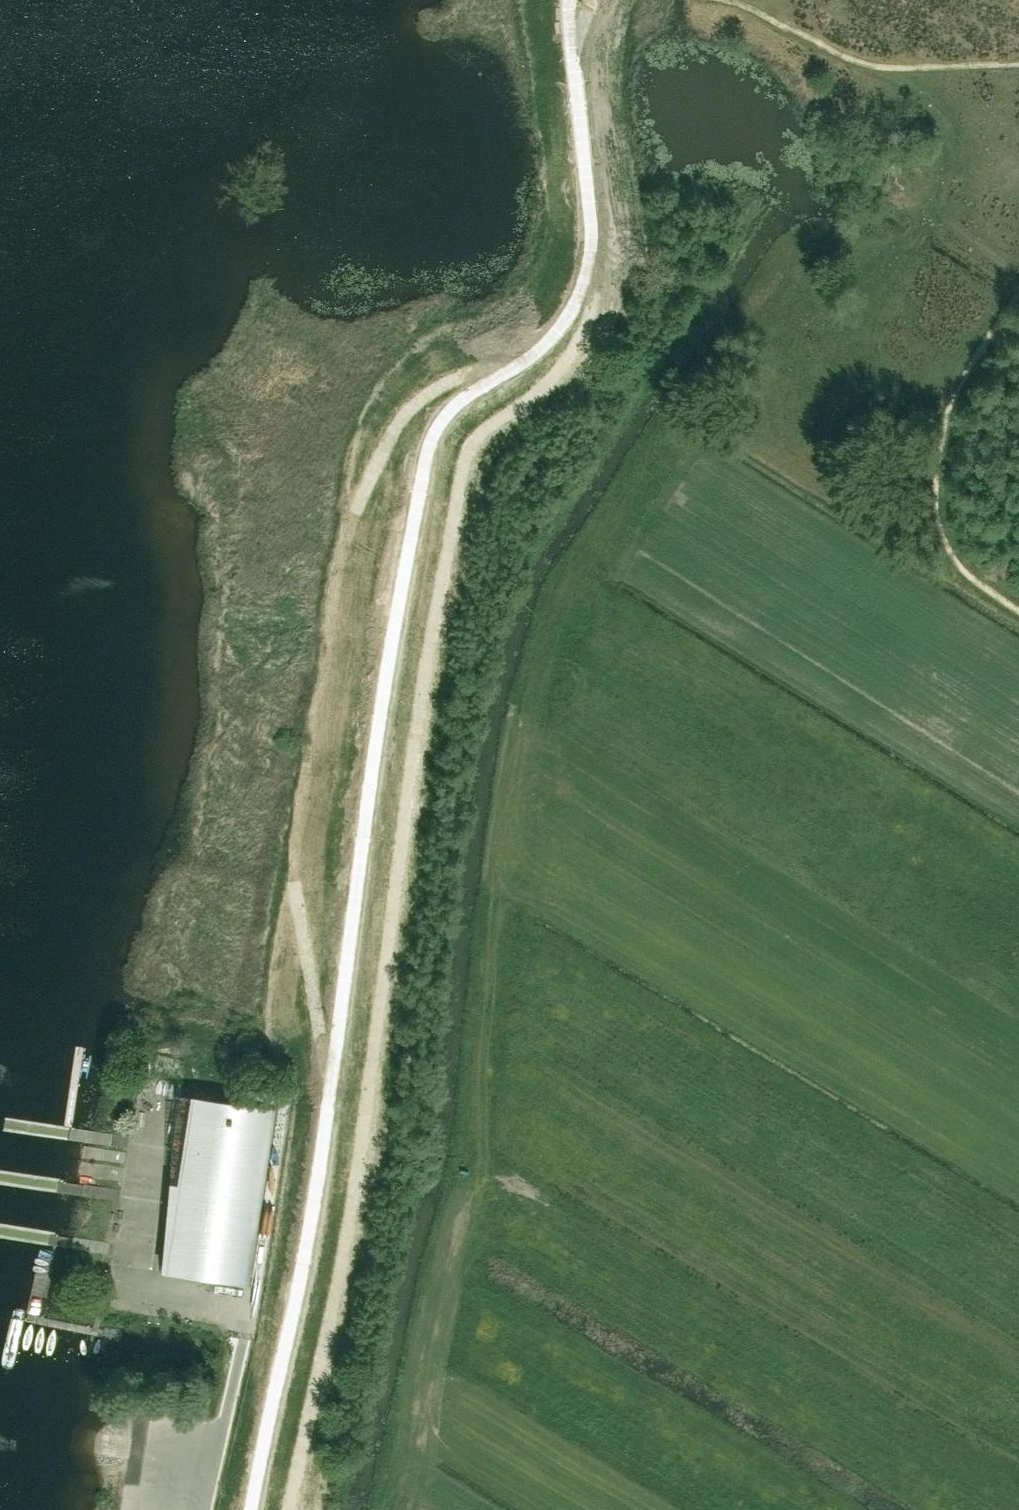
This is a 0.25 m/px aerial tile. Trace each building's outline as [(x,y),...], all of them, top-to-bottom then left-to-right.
[(249,1285),(276,1108),(187,1095),(186,1102),(188,1102),(187,1112),(185,1112),(183,1124),(185,1124),(184,1133),(181,1133),(180,1145),(182,1146),(164,1264),(161,1264),(160,1271),(249,1285)]
